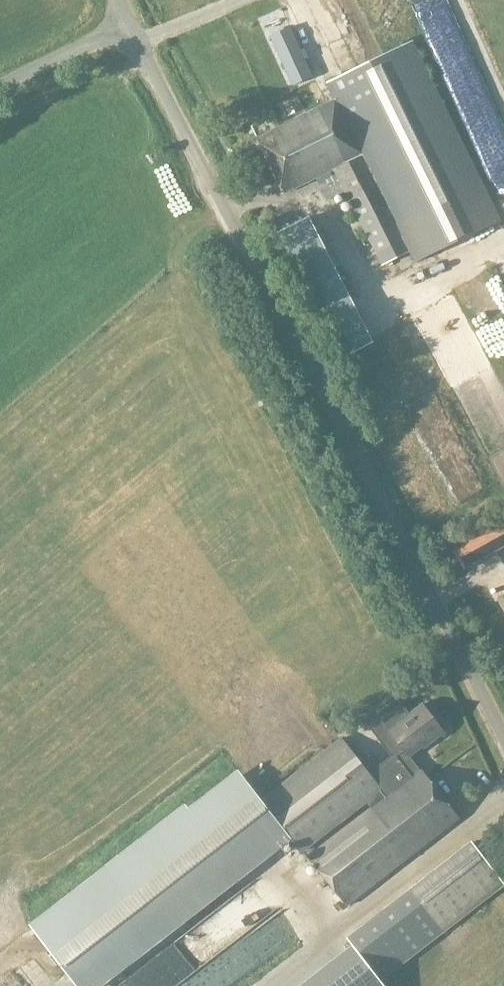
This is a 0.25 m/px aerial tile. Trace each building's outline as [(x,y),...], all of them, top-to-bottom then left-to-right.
[(282,192),(312,178),(332,168),(368,239),(375,254),(403,239),(415,261),(499,220),(480,183),(409,40),(326,82),(333,98),(255,137),(282,192)] [(487,129),(483,107),(465,110),(469,133),(487,129)] [(503,209),(503,157),(484,166),(503,209)] [(274,220),(306,294),(337,280),(305,207),(274,220)] [(488,537),(494,547),(503,541),(503,519),(484,530),(488,537)] [(312,865),(343,905),(456,816),(418,767),(417,768),(406,755),(427,739),(428,740),(441,730),(419,702),(406,712),(397,700),(365,725),(390,756),(367,774),(339,738),(260,800),(240,775),(189,814),(184,808),(107,869),(30,927),(76,985),(93,985),(158,934),(286,835),(299,852),(363,802),(367,807),(305,856),(312,865)] [(469,841),(346,939),(378,980),(502,882),(469,841)] [(171,978),(177,985),(223,985),(264,956),(242,926),(171,978)] [(349,945),(296,985),(382,985),(349,945)] [(119,975),(103,985),(127,985),(119,975)]
